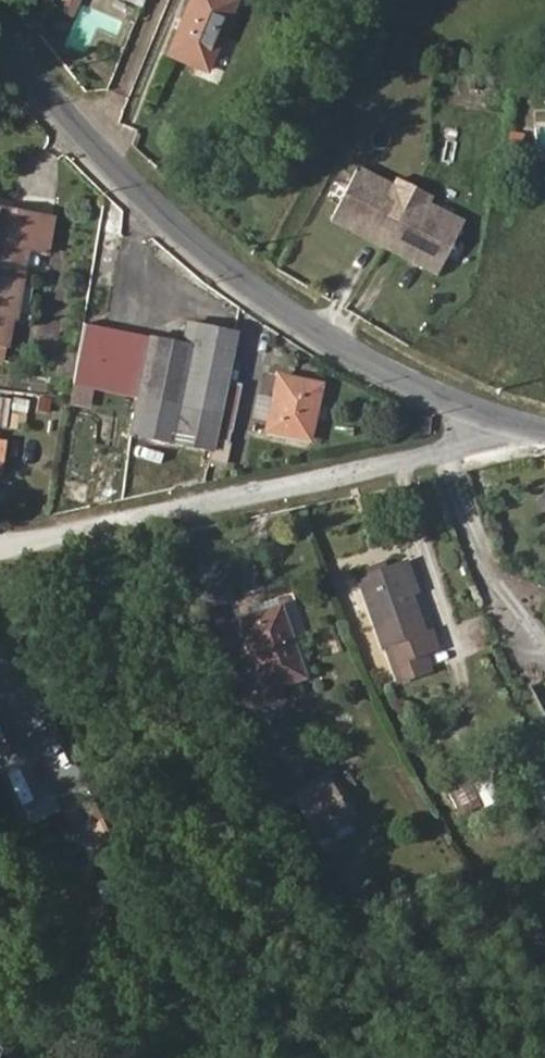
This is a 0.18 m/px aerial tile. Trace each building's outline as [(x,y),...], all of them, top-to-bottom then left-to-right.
[(79,0),(59,0),(55,10),(71,17),(79,0)] [(238,0),(191,0),(168,54),(208,71),(238,0)] [(508,130),(505,151),(520,153),(524,132),(508,130)] [(384,246),(415,187),(397,178),(393,185),(357,167),(330,220),(384,247),(384,246)] [(438,275),(465,222),(428,203),(433,196),(415,187),(384,246),(384,247),(438,275)] [(23,279),(14,277),(19,248),(27,250),(47,253),(53,217),(0,208),(0,344),(7,345),(8,346),(12,318),(16,318),(23,279)] [(23,279),(27,250),(19,248),(14,277),(23,279)] [(226,380),(236,331),(199,323),(198,325),(189,323),(184,344),(84,323),(73,386),(135,398),(128,435),(173,444),(211,452),(214,439),(226,380)] [(309,438),(320,385),(279,376),(274,398),(269,421),(268,430),(309,438)] [(228,442),(242,384),(226,380),(214,439),(228,442)] [(269,421),(274,398),(259,394),(254,418),(269,421)] [(11,399),(0,398),(0,427),(7,427),(11,399)] [(418,591),(407,561),(400,563),(411,593),(418,591)] [(426,632),(411,593),(400,563),(385,569),(369,574),(358,579),(383,648),(386,647),(398,682),(431,670),(425,653),(438,649),(432,630),(426,632)] [(385,569),(383,563),(367,568),(369,574),(385,569)] [(254,615),(280,606),(277,597),(251,606),(254,615)] [(305,677),(280,606),(254,615),(241,619),(266,690),(305,677)] [(476,801),(462,771),(448,778),(462,808),(476,801)] [(350,821),(323,774),(290,793),(316,839),(318,838),(348,822),(350,821)] [(502,801),(489,776),(473,783),(486,809),(502,801)] [(324,848),(353,832),(348,822),(318,838),(324,848)]
